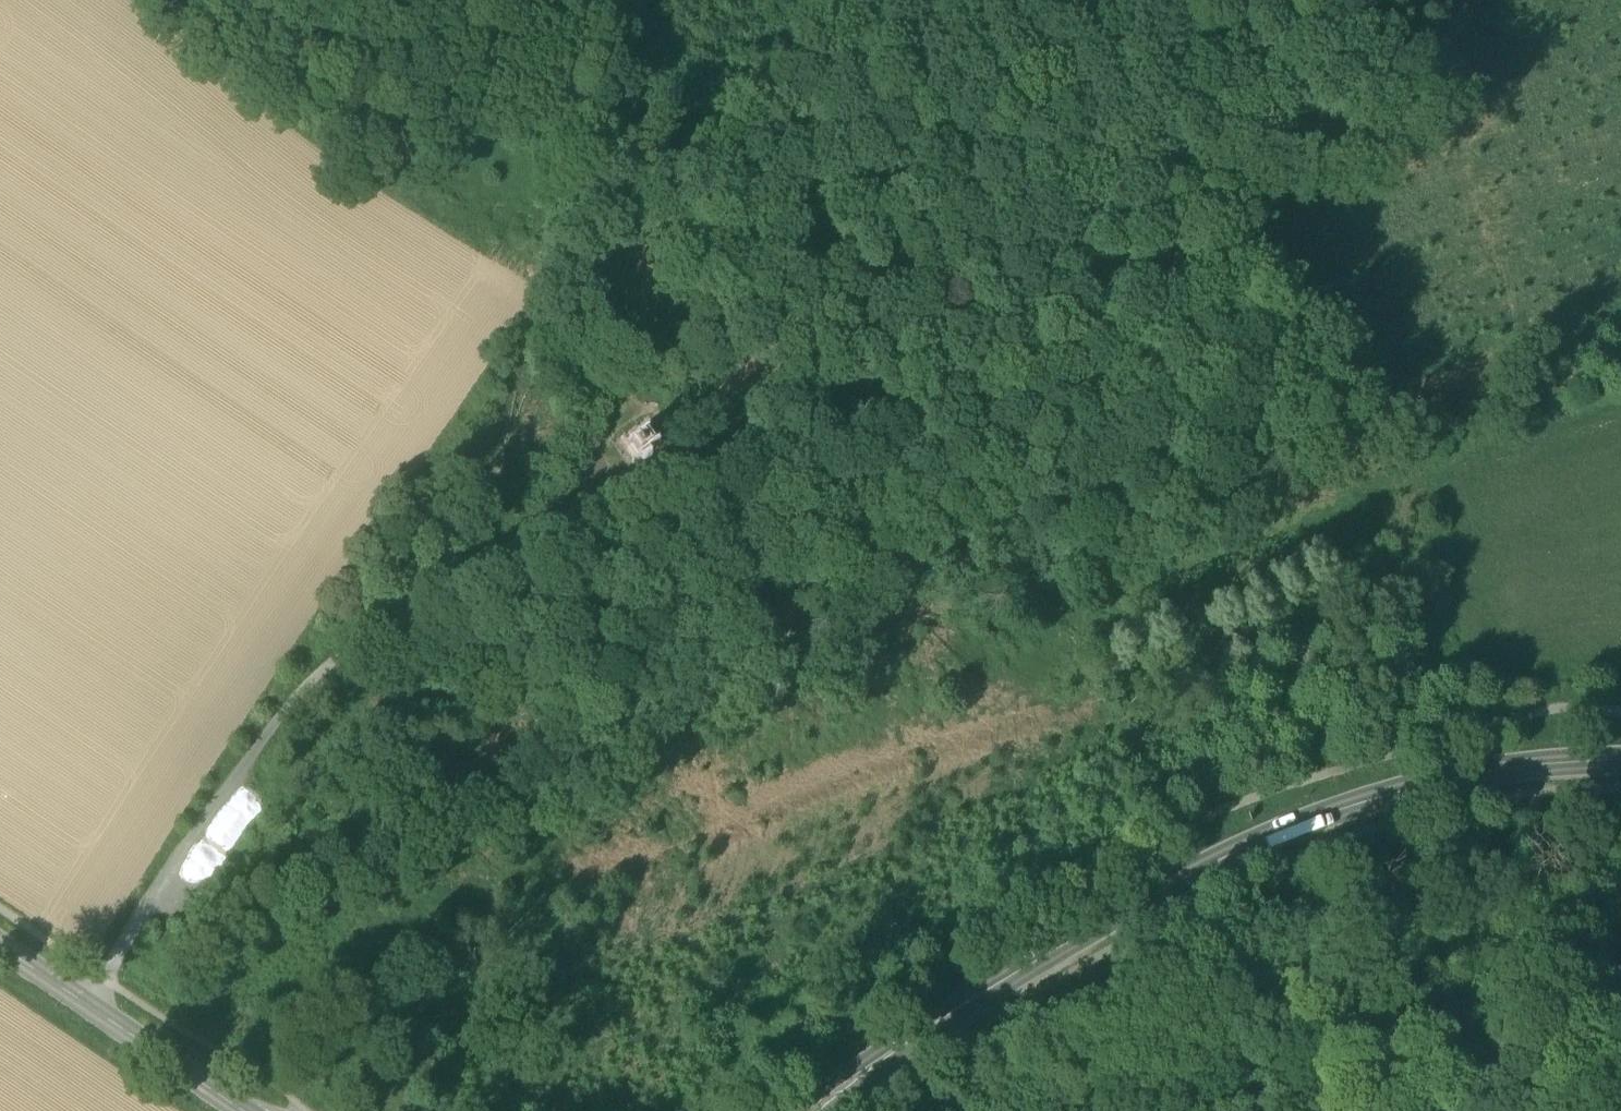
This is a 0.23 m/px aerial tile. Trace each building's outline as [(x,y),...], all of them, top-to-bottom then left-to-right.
[(623,449),(640,478),(669,460),(652,431),(623,449)]
